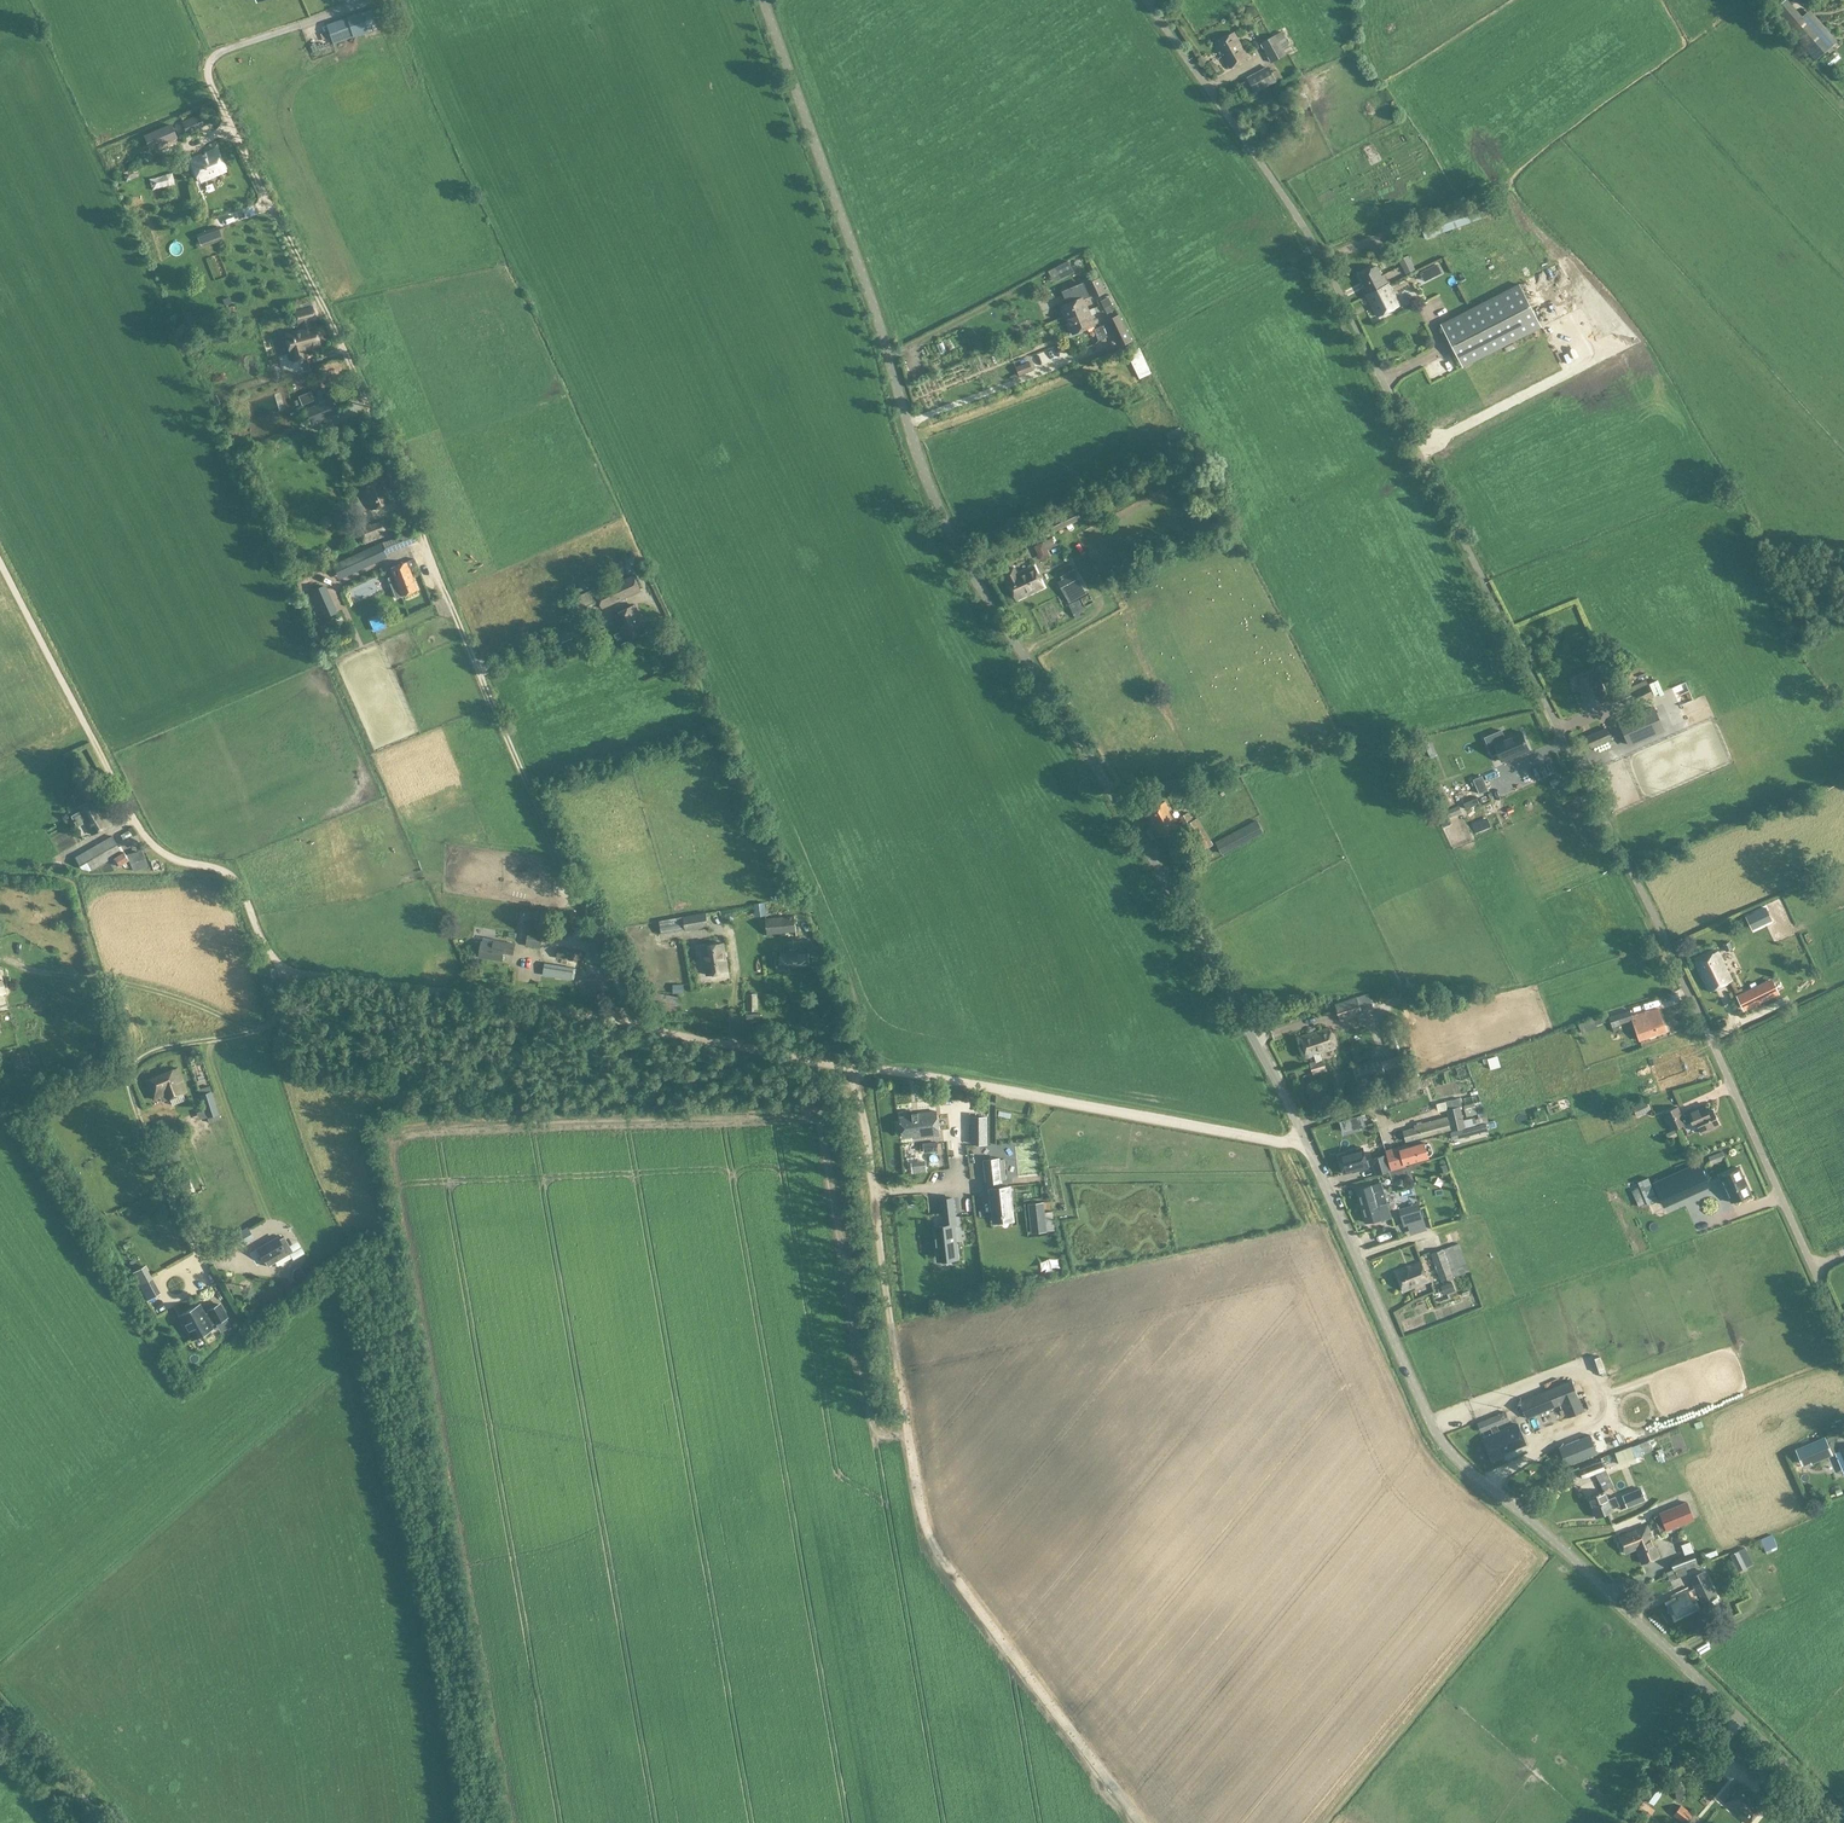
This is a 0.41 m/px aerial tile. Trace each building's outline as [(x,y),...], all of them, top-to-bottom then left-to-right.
[(1788,29),(1803,16),(1788,0),(1784,0),(1772,11),(1788,29)] [(361,10),(327,22),(336,49),(354,44),(351,35),(377,26),(373,14),(363,17),(361,10)] [(1788,29),(1815,60),(1834,44),(1806,13),(1803,16),(1788,29)] [(326,25),(319,28),(329,51),(335,48),(326,25)] [(1229,68),(1248,57),(1234,32),(1215,43),(1229,68)] [(1286,54),(1276,35),(1261,43),(1271,62),(1286,54)] [(1830,65),(1841,60),(1836,49),(1825,54),(1830,65)] [(1255,92),(1277,81),(1270,68),(1249,79),(1255,92)] [(1299,112),(1311,106),(1301,86),(1289,91),(1299,112)] [(194,117),(182,122),(187,133),(211,123),(205,110),(193,115),(194,117)] [(171,125),(150,134),(156,146),(176,137),(171,125)] [(185,142),(186,148),(197,146),(196,139),(185,142)] [(202,156),(200,155),(190,160),(199,182),(226,171),(216,148),(206,153),(205,155),(202,156)] [(161,158),(164,166),(170,164),(167,156),(161,158)] [(219,227),(208,231),(211,240),(222,236),(219,227)] [(1408,255),(1399,260),(1406,274),(1415,269),(1408,255)] [(1073,270),(1069,261),(1055,268),(1060,277),(1073,270)] [(1425,280),(1440,272),(1436,264),(1420,272),(1425,280)] [(1549,266),(1551,278),(1562,276),(1559,264),(1549,266)] [(1367,295),(1389,284),(1384,274),(1381,276),(1376,265),(1359,274),(1369,294),(1366,295),(1367,295)] [(1543,272),(1526,279),(1532,294),(1549,288),(1543,272)] [(1087,283),(1093,298),(1106,292),(1099,278),(1087,283)] [(1389,284),(1367,295),(1377,316),(1399,305),(1389,284)] [(1519,284),(1441,324),(1463,367),(1541,327),(1519,284)] [(1086,297),(1084,298),(1083,297),(1061,306),(1066,318),(1078,314),(1078,317),(1090,313),(1086,303),(1088,302),(1086,297)] [(1102,301),(1108,313),(1114,310),(1109,298),(1102,301)] [(302,322),(304,329),(285,334),(290,353),(291,352),(293,360),(307,357),(305,349),(320,345),(315,326),(310,327),(309,321),(316,319),(313,307),(295,311),(298,323),(302,322)] [(1542,323),(1548,320),(1544,312),(1538,315),(1542,323)] [(1078,314),(1066,318),(1073,334),(1095,325),(1095,324),(1090,313),(1078,317),(1078,314)] [(1107,319),(1120,345),(1131,339),(1118,313),(1107,319)] [(1558,318),(1543,326),(1546,333),(1562,325),(1558,318)] [(1039,376),(1066,368),(1065,366),(1071,364),(1065,346),(1032,355),(1039,376)] [(1139,378),(1151,372),(1139,346),(1127,352),(1139,378)] [(1019,375),(1033,370),(1030,362),(1016,367),(1019,375)] [(331,399),(310,407),(316,421),(336,413),(331,399)] [(1189,445),(1179,427),(1166,434),(1175,452),(1189,445)] [(392,479),(390,472),(384,474),(387,481),(392,479)] [(371,509),(390,501),(379,476),(361,484),(371,509)] [(1052,523),(1055,530),(1082,517),(1079,510),(1052,523)] [(1094,512),(1084,517),(1089,527),(1100,521),(1094,512)] [(387,534),(382,521),(358,530),(363,544),(387,534)] [(411,531),(402,534),(399,536),(403,546),(415,541),(411,531)] [(1038,553),(1055,544),(1052,538),(1034,546),(1038,553)] [(380,543),(355,554),(361,568),(386,556),(380,543)] [(350,557),(347,558),(333,565),(337,573),(348,568),(347,567),(354,564),(350,557)] [(390,567),(393,575),(387,577),(395,597),(401,595),(416,589),(412,578),(413,577),(408,567),(416,564),(414,558),(390,567)] [(1071,565),(1059,572),(1063,579),(1058,582),(1070,602),(1087,592),(1071,565)] [(1014,567),(1012,568),(1004,572),(1007,579),(1017,600),(1044,587),(1035,566),(1018,574),(1014,567)] [(633,575),(595,592),(602,608),(641,590),(633,575)] [(354,600),(380,591),(377,581),(351,590),(354,600)] [(322,621),(337,614),(324,588),(309,595),(322,621)] [(1071,604),(1074,612),(1083,608),(1080,600),(1071,604)] [(614,614),(622,632),(624,631),(628,639),(647,630),(635,604),(614,614)] [(1065,612),(1058,617),(1064,623),(1070,618),(1065,612)] [(662,652),(669,667),(676,664),(669,649),(662,652)] [(1597,650),(1588,654),(1596,671),(1598,675),(1606,672),(1603,664),(1597,650)] [(1596,671),(1576,679),(1587,708),(1607,700),(1598,675),(1596,671)] [(1636,680),(1646,678),(1645,672),(1634,674),(1636,680)] [(1656,681),(1650,684),(1657,696),(1663,692),(1656,681)] [(1654,696),(1648,684),(1630,693),(1636,705),(1654,696)] [(1641,729),(1626,736),(1629,745),(1664,730),(1654,708),(1635,716),(1641,729)] [(1606,728),(1586,737),(1591,748),(1611,739),(1606,728)] [(1502,761),(1529,750),(1521,731),(1505,738),(1502,730),(1485,738),(1492,755),(1499,752),(1502,761)] [(1438,748),(1451,743),(1448,735),(1435,740),(1438,748)] [(1546,766),(1552,777),(1558,774),(1553,763),(1546,766)] [(93,793),(91,789),(83,776),(76,780),(79,787),(81,786),(87,796),(93,793)] [(1473,785),(1475,784),(1479,793),(1488,790),(1482,776),(1474,780),(1474,781),(1472,782),(1473,785)] [(1439,811),(1452,805),(1441,783),(1428,790),(1439,811)] [(92,834),(112,823),(99,800),(71,816),(77,826),(85,822),(92,834)] [(1181,828),(1166,801),(1147,812),(1162,839),(1181,828)] [(1446,811),(1449,818),(1462,813),(1459,806),(1446,811)] [(1184,826),(1200,853),(1214,845),(1198,818),(1193,820),(1189,812),(1180,817),(1184,826)] [(1257,820),(1216,842),(1222,854),(1263,832),(1257,820)] [(90,870),(122,852),(113,835),(76,857),(82,868),(90,870)] [(683,917),(686,930),(707,926),(705,913),(683,917)] [(795,931),(795,928),(794,916),(765,919),(767,933),(795,931)] [(660,921),(661,929),(677,927),(676,918),(660,921)] [(565,938),(562,927),(562,926),(548,931),(549,933),(543,934),(544,933),(530,930),(527,945),(541,948),(542,943),(551,941),(552,943),(565,938)] [(515,944),(495,941),(494,944),(482,942),(480,956),(503,960),(505,949),(514,951),(515,944)] [(1731,942),(1724,944),(1727,952),(1733,949),(1731,942)] [(727,972),(722,943),(702,946),(707,975),(727,972)] [(545,960),(557,960),(556,946),(544,946),(545,960)] [(557,958),(573,961),(575,951),(558,948),(557,958)] [(779,969),(809,965),(808,953),(797,954),(796,949),(788,950),(789,955),(778,956),(779,969)] [(1732,980),(1718,952),(1695,962),(1709,991),(1732,980)] [(571,980),(573,971),(544,966),(542,975),(571,980)] [(1744,1008),(1777,992),(1771,980),(1738,996),(1744,1008)] [(647,1006),(676,1011),(678,997),(650,992),(647,1006)] [(746,995),(747,1011),(758,1011),(757,994),(746,995)] [(1339,1021),(1360,1015),(1360,1014),(1360,1013),(1371,1009),(1367,995),(1334,1006),(1339,1021)] [(1644,1014),(1632,1018),(1630,1010),(1609,1017),(1612,1027),(1633,1020),(1640,1040),(1666,1031),(1658,1009),(1650,1012),(1651,1014),(1645,1016),(1644,1014)] [(746,1015),(747,1024),(760,1022),(760,1014),(746,1015)] [(1607,1021),(1605,1016),(1595,1019),(1596,1025),(1607,1021)] [(1314,1032),(1300,1037),(1307,1057),(1314,1055),(1317,1062),(1310,1064),(1314,1074),(1327,1070),(1323,1059),(1322,1060),(1320,1053),(1321,1053),(1320,1052),(1330,1049),(1330,1050),(1332,1049),(1331,1048),(1336,1047),(1329,1027),(1314,1032)] [(1393,1056),(1405,1052),(1398,1030),(1386,1034),(1393,1056)] [(1496,1053),(1486,1057),(1490,1068),(1500,1064),(1496,1053)] [(178,1068),(146,1080),(153,1099),(160,1097),(161,1101),(166,1100),(170,1099),(172,1105),(185,1101),(183,1094),(186,1093),(182,1081),(183,1081),(178,1068)] [(1414,1082),(1416,1089),(1424,1086),(1430,1084),(1428,1077),(1422,1079),(1414,1082)] [(218,1114),(211,1091),(200,1095),(207,1117),(218,1114)] [(1684,1101),(1689,1110),(1706,1102),(1702,1093),(1684,1101)] [(1447,1108),(1453,1131),(1466,1128),(1464,1120),(1460,1105),(1462,1104),(1460,1096),(1445,1100),(1447,1108)] [(1436,1109),(1445,1108),(1445,1100),(1436,1101),(1436,1109)] [(1650,1110),(1646,1101),(1633,1107),(1637,1116),(1650,1110)] [(1464,1106),(1467,1117),(1477,1114),(1475,1103),(1464,1106)] [(1686,1124),(1692,1121),(1693,1124),(1697,1122),(1702,1133),(1719,1125),(1713,1110),(1708,1112),(1704,1104),(1688,1111),(1688,1113),(1682,1116),(1678,1106),(1664,1112),(1672,1130),(1686,1124)] [(919,1135),(919,1137),(939,1134),(936,1111),(912,1114),(912,1116),(901,1117),(903,1137),(919,1135)] [(1344,1132),(1365,1126),(1362,1116),(1341,1121),(1344,1132)] [(987,1117),(972,1117),(972,1144),(987,1144),(987,1117)] [(1451,1129),(1448,1118),(1448,1117),(1415,1125),(1416,1128),(1404,1131),(1406,1141),(1451,1129)] [(1464,1120),(1466,1128),(1477,1125),(1475,1117),(1464,1120)] [(161,1144),(172,1139),(166,1123),(155,1128),(161,1144)] [(1486,1123),(1463,1130),(1465,1137),(1488,1130),(1486,1123)] [(938,1150),(937,1143),(924,1144),(925,1152),(938,1150)] [(1425,1143),(1409,1148),(1408,1145),(1387,1151),(1388,1155),(1392,1170),(1406,1166),(1405,1164),(1429,1158),(1428,1157),(1432,1156),(1434,1153),(1431,1145),(1428,1144),(1425,1145),(1425,1143)] [(1339,1156),(1344,1174),(1359,1170),(1359,1171),(1369,1168),(1363,1148),(1348,1152),(1348,1153),(1339,1156)] [(1711,1163),(1725,1158),(1723,1152),(1709,1157),(1711,1163)] [(1388,1155),(1385,1156),(1372,1159),(1377,1174),(1392,1170),(1388,1155)] [(987,1181),(1006,1179),(1004,1159),(999,1160),(999,1159),(985,1161),(987,1181)] [(912,1163),(913,1173),(927,1171),(926,1161),(912,1163)] [(1699,1163),(1654,1183),(1664,1205),(1709,1185),(1699,1163)] [(1720,1176),(1731,1202),(1751,1193),(1740,1167),(1720,1176)] [(1648,1204),(1658,1200),(1648,1178),(1638,1182),(1648,1204)] [(1357,1190),(1366,1223),(1381,1218),(1382,1220),(1392,1217),(1388,1204),(1381,1183),(1372,1186),(1357,1190)] [(991,1188),(994,1215),(1002,1214),(1002,1216),(1005,1216),(1005,1214),(1013,1213),(1010,1186),(991,1188)] [(1710,1222),(1727,1215),(1717,1193),(1700,1200),(1710,1222)] [(943,1199),(945,1218),(955,1217),(952,1198),(943,1199)] [(1420,1209),(1401,1215),(1404,1224),(1423,1218),(1420,1209)] [(1031,1221),(1032,1233),(1047,1231),(1045,1220),(1031,1221)] [(935,1227),(938,1255),(957,1253),(953,1225),(946,1226),(935,1227)] [(238,1245),(252,1237),(247,1228),(233,1236),(238,1245)] [(1448,1243),(1460,1239),(1458,1234),(1446,1237),(1448,1243)] [(279,1239),(277,1237),(257,1249),(264,1262),(265,1262),(267,1267),(293,1252),(284,1236),(279,1239)] [(217,1257),(231,1249),(226,1240),(212,1249),(217,1257)] [(1459,1243),(1432,1254),(1442,1281),(1469,1270),(1459,1243)] [(1421,1262),(1396,1271),(1403,1292),(1429,1282),(1421,1262)] [(292,1278),(295,1282),(304,1275),(299,1267),(293,1270),(292,1278)] [(152,1278),(150,1279),(139,1285),(142,1291),(155,1284),(152,1278)] [(1441,1281),(1444,1292),(1455,1289),(1452,1278),(1441,1281)] [(1490,1304),(1487,1296),(1479,1299),(1482,1307),(1490,1304)] [(203,1314),(198,1305),(180,1315),(185,1323),(183,1324),(187,1332),(189,1331),(193,1339),(211,1329),(209,1326),(215,1323),(216,1324),(226,1318),(219,1304),(208,1310),(209,1311),(203,1314)] [(1584,1410),(1571,1379),(1520,1401),(1527,1418),(1561,1403),(1567,1417),(1584,1410)] [(1509,1420),(1506,1412),(1487,1419),(1491,1428),(1509,1420)] [(1503,1453),(1508,1451),(1526,1444),(1517,1423),(1484,1437),(1493,1460),(1504,1455),(1503,1453)] [(1640,1442),(1644,1453),(1661,1447),(1657,1436),(1640,1442)] [(1812,1462),(1831,1454),(1825,1438),(1796,1450),(1802,1464),(1811,1460),(1812,1462)] [(1573,1464),(1597,1455),(1592,1440),(1567,1449),(1573,1464)] [(1843,1473),(1843,1442),(1833,1447),(1843,1473)] [(1623,1463),(1644,1455),(1639,1443),(1603,1457),(1610,1475),(1625,1470),(1623,1463)] [(1605,1468),(1602,1459),(1579,1468),(1583,1477),(1605,1468)] [(1627,1507),(1646,1500),(1641,1489),(1623,1496),(1627,1507)] [(1613,1511),(1612,1509),(1619,1506),(1616,1496),(1608,1499),(1605,1491),(1600,1493),(1600,1492),(1599,1493),(1599,1494),(1588,1498),(1596,1517),(1613,1511)] [(1661,1512),(1668,1529),(1695,1519),(1688,1502),(1661,1512)] [(1660,1556),(1647,1525),(1619,1536),(1626,1552),(1637,1548),(1642,1563),(1660,1556)] [(1680,1544),(1682,1551),(1692,1548),(1690,1541),(1680,1544)] [(1715,1549),(1704,1551),(1706,1558),(1717,1555),(1715,1549)] [(1731,1555),(1733,1560),(1741,1557),(1738,1551),(1731,1555)] [(1694,1552),(1670,1561),(1675,1571),(1698,1563),(1694,1552)] [(1716,1597),(1712,1590),(1704,1572),(1691,1578),(1695,1588),(1688,1592),(1688,1591),(1677,1597),(1678,1600),(1670,1604),(1676,1616),(1687,1611),(1687,1613),(1693,1610),(1692,1609),(1695,1607),(1692,1601),(1700,1598),(1703,1603),(1716,1597)] [(1730,1756),(1754,1780),(1768,1766),(1744,1742),(1730,1756)] [(1663,1792),(1652,1784),(1644,1796),(1654,1804),(1663,1792)] [(1725,1804),(1747,1822),(1748,1822),(1765,1804),(1742,1785),(1725,1804)] [(1643,1801),(1637,1810),(1649,1818),(1655,1809),(1643,1801)] [(1681,1805),(1674,1815),(1684,1822),(1687,1822),(1694,1814),(1681,1805)]
